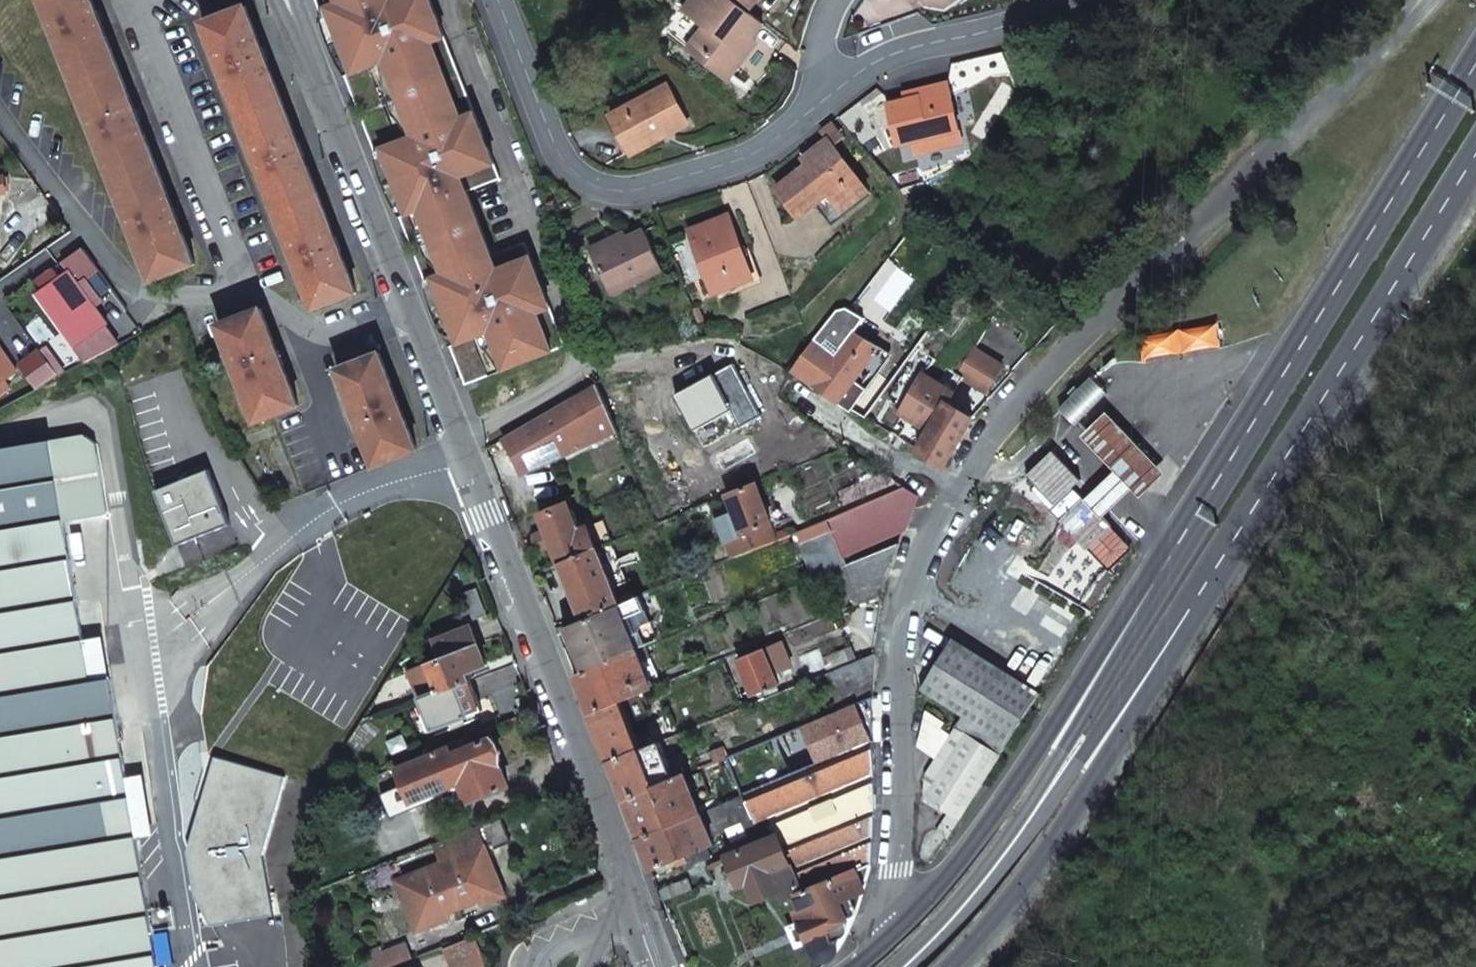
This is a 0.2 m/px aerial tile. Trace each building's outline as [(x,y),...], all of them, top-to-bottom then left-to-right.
[(193,267),(90,0),(41,0),(150,283),(193,267)] [(321,12),(328,9),(341,40),(342,43),(344,45),(346,46),(348,46),(351,44),(361,70),(346,76),(359,108),(362,108),(366,110),(368,112),(368,116),(366,119),(364,121),(376,153),(391,147),(401,172),(399,173),(397,174),(396,176),(394,178),(394,180),(396,183),(409,214),(401,217),(411,243),(414,243),(417,244),(420,247),(420,253),(416,257),(426,282),(434,280),(445,310),(447,314),(449,315),(451,316),(456,316),(467,341),(451,346),(466,386),(565,347),(525,243),(488,257),(464,193),(500,179),(431,0),(316,0),(321,12)] [(729,0),(685,0),(676,11),(698,29),(680,50),(724,86),(760,43),(754,38),(763,28),(747,15),(729,0)] [(760,0),(729,0),(747,15),(760,0)] [(202,23),(314,309),(356,293),(337,246),(300,151),(263,55),(245,7),(202,23)] [(341,63),(346,76),(361,70),(351,44),(348,46),(346,46),(344,45),(342,43),(341,40),(328,9),(321,12),(341,63)] [(965,88),(960,71),(946,74),(948,83),(951,92),(965,88)] [(888,104),(899,146),(913,142),(916,154),(963,142),(948,83),(905,93),(907,100),(888,104)] [(612,116),(630,151),(666,132),(668,135),(689,124),(668,85),(612,116)] [(777,189),(800,217),(830,194),(843,211),(868,191),(829,140),(814,151),(818,157),(777,189)] [(395,203),(401,217),(409,214),(396,183),(394,180),(394,178),(396,176),(397,174),(399,173),(401,172),(391,147),(376,153),(395,203)] [(690,231),(715,294),(754,278),(729,216),(690,231)] [(595,254),(614,294),(663,271),(644,230),(595,254)] [(74,289),(79,285),(69,272),(37,295),(76,348),(108,325),(95,307),(90,311),(74,289)] [(446,334),(451,346),(467,341),(456,316),(451,316),(449,315),(447,314),(445,310),(434,280),(426,282),(446,334)] [(219,326),(257,422),(299,406),(261,309),(219,326)] [(795,371),(853,410),(864,389),(852,379),(876,347),(850,332),(835,355),(815,340),(795,371)] [(17,373),(0,349),(0,384),(17,373)] [(20,366),(38,390),(59,376),(41,351),(20,366)] [(961,379),(986,393),(1001,366),(976,352),(961,379)] [(338,370),(375,467),(418,451),(380,354),(338,370)] [(923,441),(919,449),(945,465),(972,418),(947,402),(952,394),(922,376),(900,415),(914,423),(909,432),(923,441)] [(513,454),(521,473),(617,430),(597,383),(503,437),(513,454)] [(1087,499),(1104,517),(1133,489),(1140,498),(1166,474),(1108,412),(1082,437),(1115,471),(1087,499)] [(109,678),(50,688),(44,648),(83,642),(64,522),(107,514),(94,434),(0,450),(0,966),(157,966),(109,678)] [(1027,476),(1054,505),(1081,480),(1067,465),(1054,451),(1027,476)] [(154,492),(179,546),(231,524),(210,471),(154,492)] [(883,474),(838,492),(844,503),(896,482),(883,474)] [(764,480),(729,493),(750,550),(776,540),(771,524),(779,521),(764,480)] [(802,564),(808,579),(841,566),(900,542),(918,495),(904,487),(794,532),(806,561),(802,564)] [(553,543),(561,562),(598,547),(590,526),(586,528),(582,518),(576,521),(573,515),(582,512),(575,495),(539,509),(549,535),(541,538),(545,546),(553,543)] [(1060,521),(1087,550),(1113,526),(1104,517),(1087,499),(1085,497),(1060,521)] [(841,566),(856,605),(881,596),(884,577),(900,542),(841,566)] [(561,562),(583,618),(620,603),(598,547),(561,562)] [(535,573),(540,586),(554,580),(548,567),(535,573)] [(571,623),(589,670),(634,651),(622,620),(645,610),(640,595),(620,603),(583,618),(571,623)] [(470,627),(440,639),(447,658),(429,665),(439,692),(470,680),(466,673),(486,666),(470,627)] [(926,712),(919,749),(936,760),(926,776),(925,799),(949,813),(960,820),(1040,694),(953,639),(920,690),(962,717),(955,727),(951,736),(940,730),(945,723),(926,712)] [(747,699),(749,705),(765,698),(762,692),(779,685),(774,672),(786,667),(781,656),(769,660),(765,649),(738,660),(752,696),(747,699)] [(822,658),(828,673),(851,664),(845,649),(822,658)] [(589,670),(574,676),(588,708),(590,713),(618,701),(649,689),(634,651),(589,670)] [(851,664),(828,673),(840,709),(873,696),(874,654),(851,664)] [(439,692),(420,699),(432,730),(482,711),(470,680),(439,692)] [(606,755),(609,762),(638,750),(618,701),(590,713),(606,755)] [(448,747),(395,768),(409,803),(459,783),(467,803),(507,787),(498,762),(500,761),(491,737),(450,754),(448,747)] [(873,741),(743,795),(756,823),(763,828),(765,827),(769,838),(778,834),(802,892),(871,865),(875,812),(873,741)] [(638,750),(609,762),(621,793),(624,799),(672,780),(657,742),(638,750)] [(723,746),(711,751),(716,761),(727,756),(723,746)] [(212,926),(273,915),(263,859),(285,777),(216,757),(205,785),(202,803),(188,851),(193,880),(212,926)] [(636,833),(638,838),(701,813),(686,774),(672,780),(624,799),(636,833)] [(729,789),(734,799),(743,795),(739,785),(729,789)] [(727,830),(731,841),(758,830),(756,823),(743,795),(734,799),(701,813),(711,836),(727,830)] [(711,836),(701,813),(638,838),(652,871),(683,858),(687,868),(713,856),(709,846),(714,844),(711,836)] [(949,813),(937,832),(947,839),(960,820),(949,813)] [(500,818),(477,827),(484,844),(486,849),(509,840),(500,818)] [(505,897),(486,849),(484,844),(477,827),(432,845),(439,862),(456,903),(476,895),(481,906),(505,897)] [(745,872),(757,900),(779,891),(784,901),(795,896),(795,895),(802,892),(778,834),(769,838),(727,856),(736,876),(745,872)] [(439,862),(395,880),(407,909),(416,933),(440,923),(448,918),(445,908),(456,903),(439,862)] [(794,911),(806,940),(813,955),(815,959),(818,962),(822,963),(826,963),(843,942),(856,917),(865,892),(871,865),(802,892),(795,895),(795,896),(802,911),(794,911)] [(659,889),(663,901),(692,887),(689,877),(659,889)] [(453,966),(486,966),(473,935),(445,946),(453,966)] [(370,966),(391,966),(413,959),(404,937),(365,953),(370,966)]
